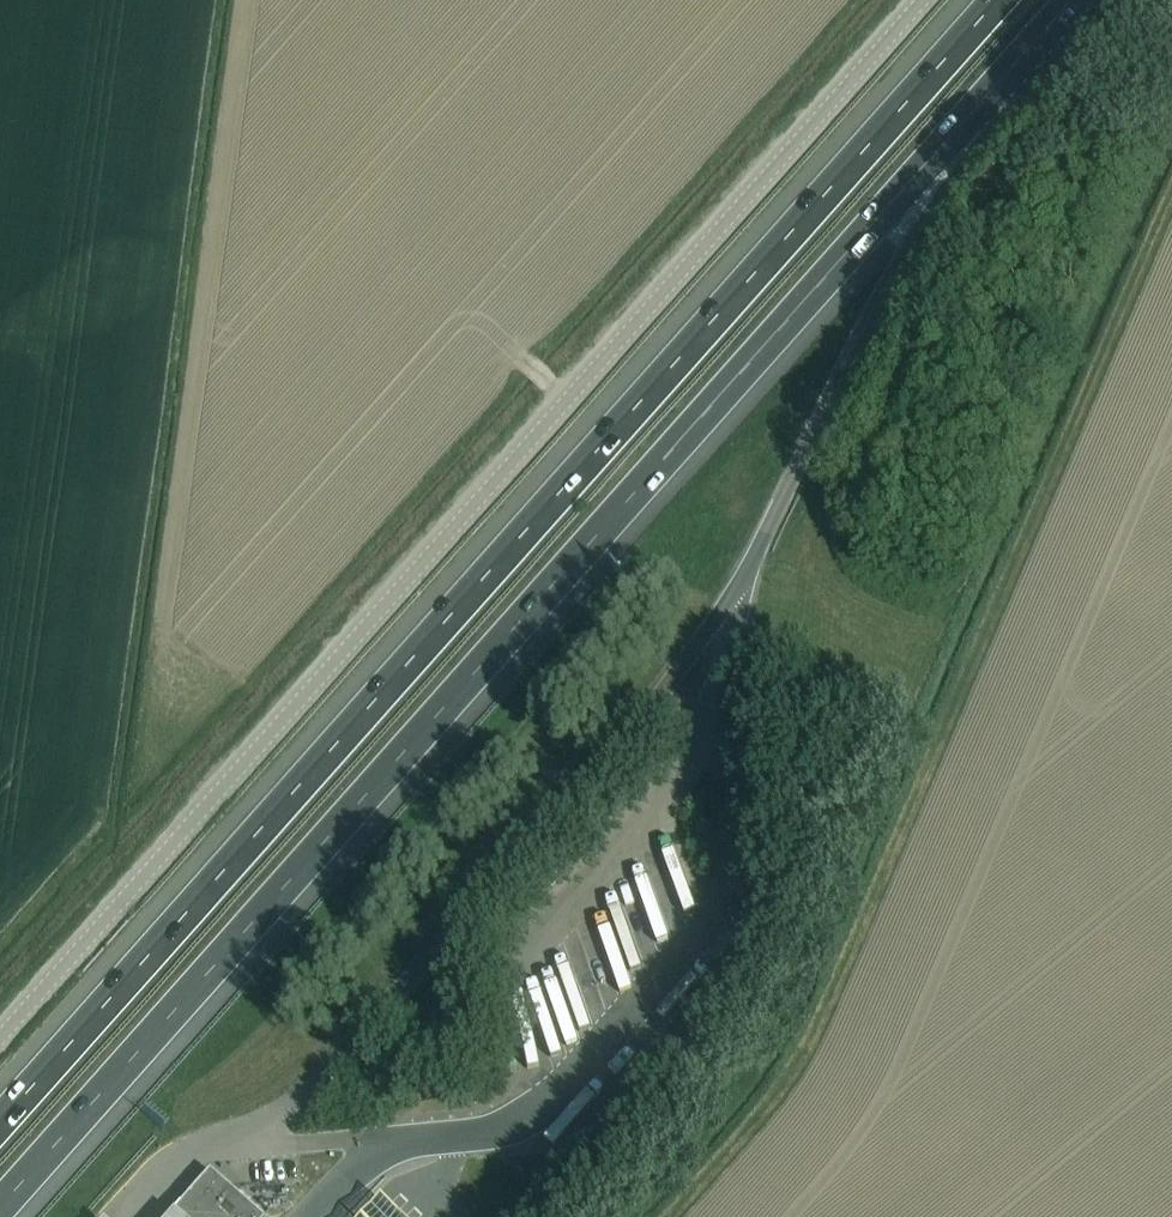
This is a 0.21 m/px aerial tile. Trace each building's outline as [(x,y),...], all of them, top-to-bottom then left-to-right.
[(663,950),(677,945),(655,882),(641,887),(663,950)] [(628,904),(649,969),(663,964),(641,900),(628,904)] [(569,1044),(584,1039),(565,986),(550,991),(569,1044)] [(651,1045),(663,1029),(653,1021),(640,1036),(651,1045)] [(208,1169),(167,1215),(169,1216),(263,1216),(208,1169)] [(384,1193),(361,1216),(410,1216),(384,1193)]
